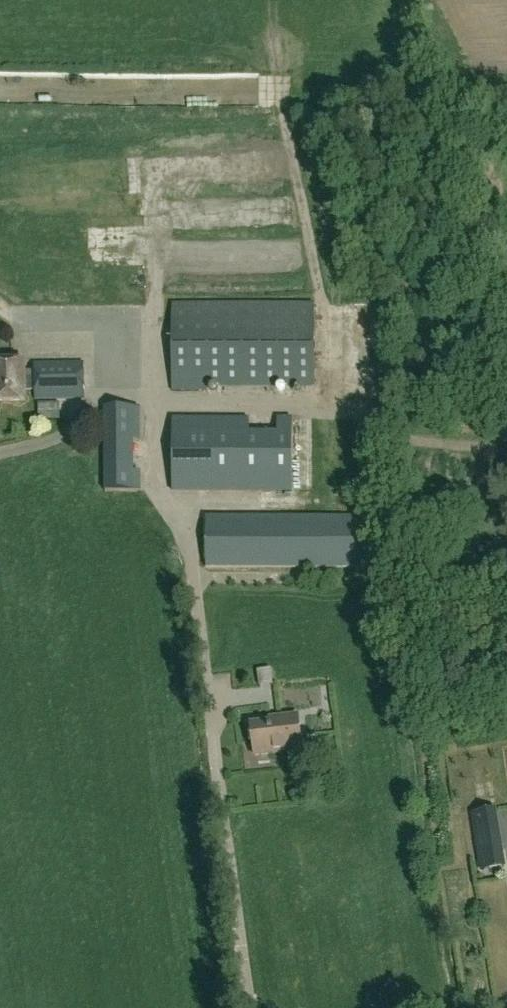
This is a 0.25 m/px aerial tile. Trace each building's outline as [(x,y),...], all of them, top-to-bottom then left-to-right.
[(315,388),(315,307),(172,307),(173,394),(204,394),(204,388),(315,388)] [(25,363),(0,364),(0,402),(25,402),(25,392),(35,392),(35,400),(85,399),(84,363),(34,364),(34,373),(25,373),(25,363)] [(105,408),(105,493),(139,493),(139,473),(133,473),(133,440),(139,440),(139,408),(105,408)] [(321,420),(292,421),(277,420),(277,433),(266,432),(251,432),(251,420),(173,420),(172,491),(292,492),(292,491),(329,492),(329,459),(321,459),(321,420)] [(206,518),(206,569),(366,569),(366,518),(206,518)] [(255,666),(256,684),(275,684),(274,665),(255,666)] [(251,726),(255,756),(303,750),(298,716),(279,719),(279,722),(251,726)] [(503,858),(499,833),(477,837),(481,862),(503,858)]
